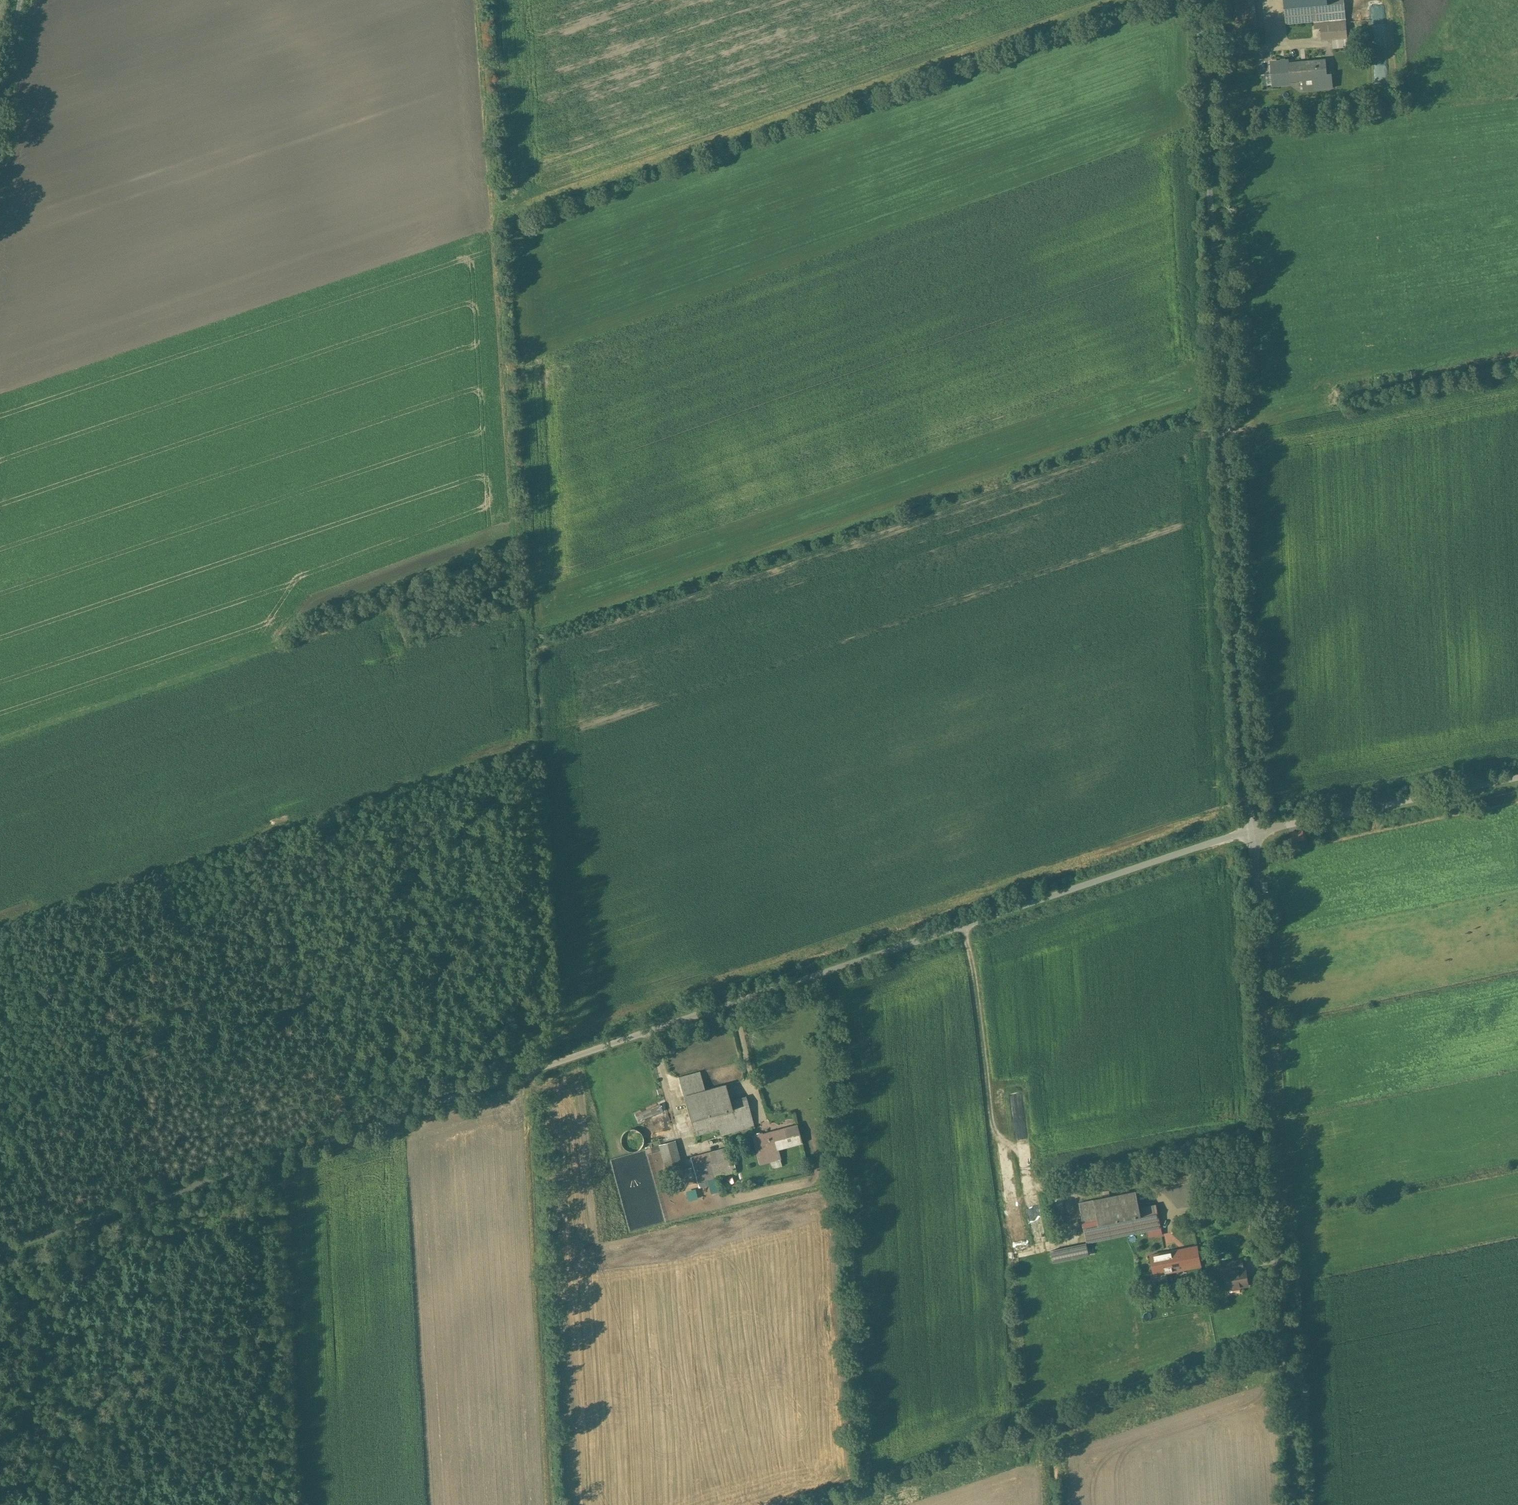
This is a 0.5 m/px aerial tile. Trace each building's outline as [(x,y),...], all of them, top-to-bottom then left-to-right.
[(1236,29),(1257,27),(1254,0),(1234,0),(1236,29)] [(1286,24),(1314,22),(1315,30),(1320,30),(1321,41),(1347,39),(1344,0),(1283,0),(1286,24)] [(1326,60),(1287,63),(1289,82),(1314,79),(1327,78),(1327,77),(1326,60)] [(1327,78),(1314,79),(1315,90),(1333,88),(1332,77),(1327,77),(1327,78)] [(1303,830),(1291,833),(1293,843),(1305,840),(1303,830)] [(725,1084),(683,1096),(694,1135),(719,1128),(721,1135),(754,1126),(746,1097),(730,1101),(725,1084)] [(796,1125),(762,1134),(762,1133),(753,1135),(752,1135),(760,1163),(779,1158),(777,1150),(800,1143),(800,1144),(801,1144),(796,1125)] [(675,1141),(659,1145),(667,1174),(683,1170),(675,1141)] [(729,1147),(690,1158),(697,1182),(736,1171),(729,1147)] [(1212,1179),(1201,1181),(1203,1191),(1214,1189),(1212,1179)] [(1136,1191),(1079,1203),(1087,1243),(1148,1230),(1149,1237),(1162,1234),(1156,1205),(1140,1208),(1136,1191)] [(1086,1243),(1051,1251),(1053,1262),(1088,1255),(1086,1243)] [(1187,1249),(1162,1254),(1162,1252),(1151,1255),(1155,1274),(1151,1275),(1153,1282),(1156,1281),(1157,1286),(1168,1284),(1166,1272),(1200,1265),(1200,1266),(1197,1245),(1187,1247),(1187,1249)] [(1225,1272),(1232,1271),(1230,1261),(1220,1263),(1222,1274),(1225,1273),(1225,1272)] [(1225,1272),(1225,1273),(1228,1289),(1231,1288),(1232,1289),(1240,1288),(1239,1287),(1248,1285),(1245,1269),(1232,1271),(1225,1272)]
